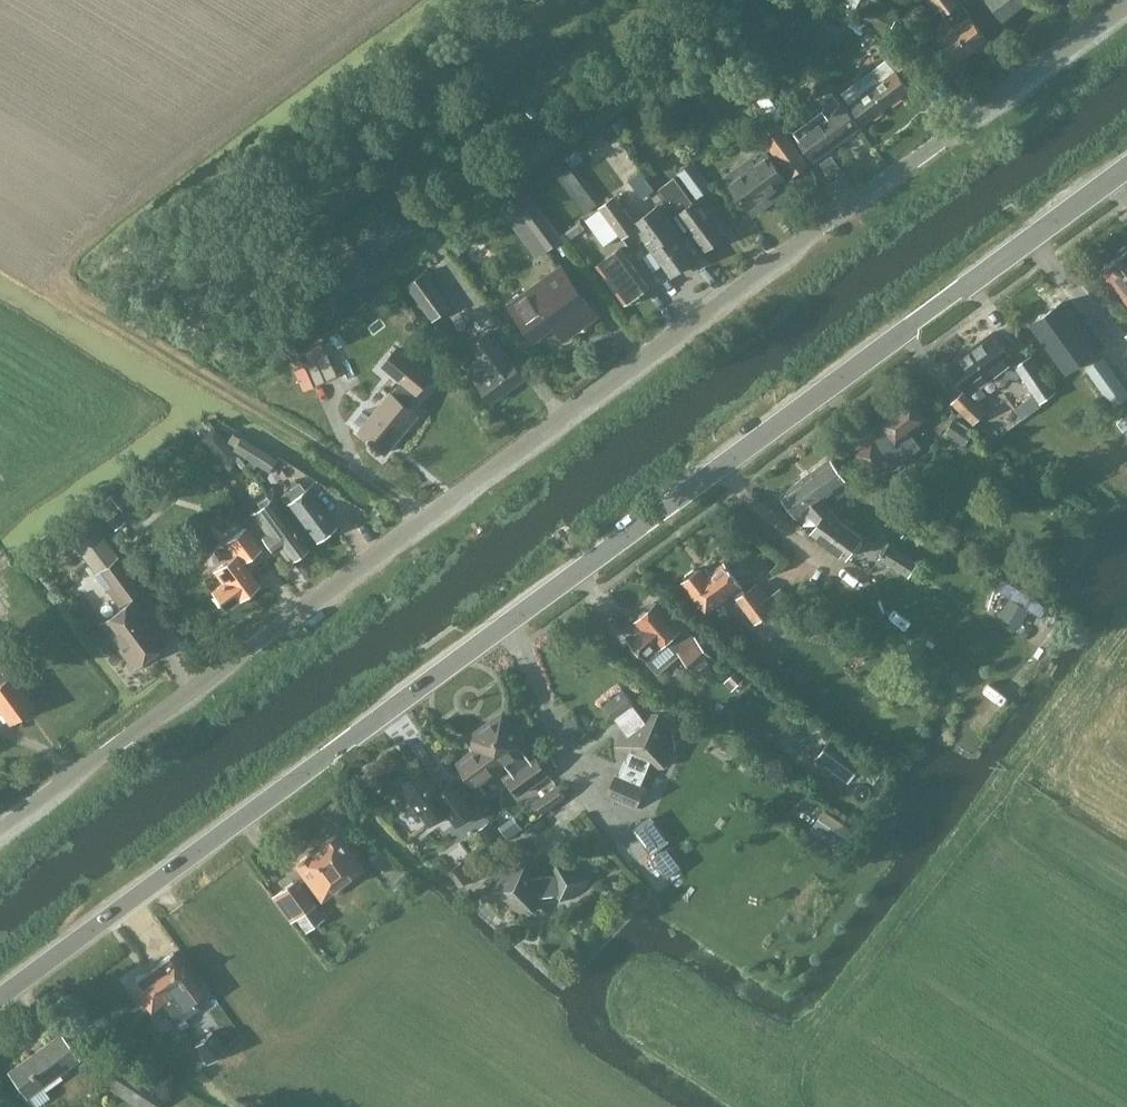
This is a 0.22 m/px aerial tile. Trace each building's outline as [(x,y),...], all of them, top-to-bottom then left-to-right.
[(937,10),(938,9),(943,15),(971,51),(985,40),(968,16),(956,0),(929,0),(937,10)] [(1000,16),(1002,19),(1026,0),(988,0),(1000,16)] [(867,1),(859,17),(887,32),(895,16),(867,1)] [(940,17),(931,24),(940,36),(937,38),(955,63),(971,51),(943,15),(940,17)] [(891,39),(877,49),(895,72),(908,61),(891,39)] [(884,61),(841,93),(863,123),(906,90),(884,61)] [(793,132),(795,136),(813,160),(857,127),(840,103),(824,114),(821,111),(793,132)] [(795,106),(782,116),(788,125),(801,116),(795,106)] [(775,121),(758,133),(790,176),(807,165),(775,121)] [(746,166),(725,183),(755,220),(771,208),(766,201),(788,184),(767,157),(750,171),(746,166)] [(688,164),(674,175),(693,200),(707,189),(688,164)] [(581,165),(573,171),(586,188),(594,183),(581,165)] [(637,171),(625,179),(639,197),(650,189),(637,171)] [(704,250),(724,235),(696,198),(693,202),(673,176),(657,188),(676,213),(704,250)] [(621,238),(636,226),(615,194),(583,218),(604,245),(618,234),(621,238)] [(645,232),(641,234),(671,275),(692,259),(675,233),(678,230),(658,203),(635,219),(645,232)] [(544,252),(562,239),(541,209),(522,222),(544,252)] [(578,221),(562,233),(568,240),(583,228),(578,221)] [(1099,268),(1126,302),(1126,246),(1099,268)] [(636,296),(646,286),(618,247),(594,264),(625,304),(628,304),(631,304),(636,300),(636,296)] [(576,328),(578,330),(597,317),(558,265),(507,302),(533,337),(552,323),(563,338),(576,328)] [(431,321),(450,306),(425,269),(406,284),(431,321)] [(1035,320),(1030,323),(1065,371),(1102,345),(1090,327),(1082,333),(1077,326),(1060,302),(1045,312),(1039,314),(1035,320)] [(456,355),(471,374),(490,402),(524,378),(489,331),(456,355)] [(990,331),(968,348),(989,376),(1011,359),(990,331)] [(370,442),(371,441),(384,453),(417,414),(407,406),(431,377),(397,348),(383,365),(401,381),(391,393),(370,417),(362,410),(352,422),(360,429),(359,431),(368,438),(367,439),(370,442)] [(946,364),(963,387),(967,392),(977,385),(989,376),(968,348),(946,364)] [(311,385),(334,375),(324,354),(302,364),(311,385)] [(1027,354),(1012,364),(1038,400),(1052,390),(1027,354)] [(1086,369),(1112,406),(1126,395),(1126,391),(1103,357),(1086,369)] [(967,392),(963,387),(949,399),(969,423),(982,411),(973,400),(983,393),(977,385),(967,392)] [(890,469),(920,447),(909,432),(927,419),(911,396),(878,421),(889,436),(875,446),(871,440),(855,452),(871,475),(886,463),(890,469)] [(953,419),(943,432),(970,448),(978,436),(953,419)] [(238,435),(231,449),(267,471),(275,458),(238,435)] [(837,519),(839,517),(822,500),(833,492),(837,498),(851,488),(847,482),(848,481),(830,456),(779,494),(796,519),(806,513),(816,523),(810,532),(846,559),(862,536),(837,519)] [(280,494),(285,503),(314,541),(334,525),(306,487),(302,488),(297,481),(280,494)] [(262,531),(260,534),(272,551),(280,544),(290,558),(305,547),(268,498),(249,512),(262,531)] [(241,562),(258,549),(242,527),(223,541),(232,554),(210,570),(220,582),(210,590),(223,608),(257,583),(241,562)] [(132,665),(162,642),(127,595),(138,587),(94,529),(72,545),(120,608),(100,623),(132,665)] [(888,543),(878,558),(908,576),(918,562),(888,543)] [(699,566),(680,580),(705,613),(743,586),(724,560),(705,574),(699,566)] [(1019,592),(1027,582),(1006,567),(999,577),(1019,592)] [(754,624),(775,609),(756,583),(735,597),(754,624)] [(646,661),(669,641),(670,640),(697,673),(714,658),(687,625),(682,629),(656,601),(633,620),(641,629),(627,640),(646,661)] [(7,723),(29,706),(8,675),(6,677),(1,671),(9,665),(0,652),(0,712),(7,723)] [(646,768),(647,768),(670,751),(668,728),(641,716),(640,716),(621,691),(602,705),(622,730),(622,731),(625,759),(617,776),(614,775),(606,793),(635,806),(643,788),(638,786),(646,768)] [(477,783),(505,764),(513,774),(506,779),(517,794),(547,773),(536,758),(530,761),(523,751),(528,747),(502,711),(466,737),(475,749),(460,759),(477,783)] [(573,720),(561,728),(568,738),(580,730),(573,720)] [(850,779),(864,760),(832,736),(817,756),(850,779)] [(428,823),(445,811),(455,824),(477,808),(456,779),(442,789),(426,766),(398,785),(411,802),(413,801),(428,823)] [(555,784),(532,800),(541,812),(564,796),(555,784)] [(352,820),(336,832),(353,855),(359,851),(369,844),(352,820)] [(647,855),(658,848),(641,821),(629,829),(647,855)] [(486,822),(476,829),(484,840),(494,833),(486,822)] [(634,858),(644,851),(628,831),(619,838),(634,858)] [(309,887),(325,875),(338,866),(352,855),(353,855),(336,832),(291,864),(309,887)] [(359,851),(353,855),(352,855),(355,860),(362,855),(359,851)] [(563,895),(570,895),(582,886),(580,871),(567,865),(555,874),(536,876),(536,871),(510,859),(490,873),(493,902),(515,911),(538,895),(558,892),(563,895)] [(461,862),(447,871),(456,885),(470,875),(461,862)] [(348,880),(338,866),(325,875),(335,889),(348,880)] [(293,880),(276,893),(294,918),(312,905),(293,880)] [(194,980),(173,951),(150,966),(171,996),(186,1017),(198,1009),(183,988),(194,980)] [(171,996),(150,966),(128,982),(150,1011),(161,1004),(175,1025),(186,1017),(171,996)] [(209,1031),(192,1045),(206,1062),(223,1048),(209,1031)] [(59,1032),(7,1071),(25,1098),(79,1059),(59,1032)] [(163,1092),(118,1063),(106,1082),(145,1106),(153,1106),(163,1092)]
